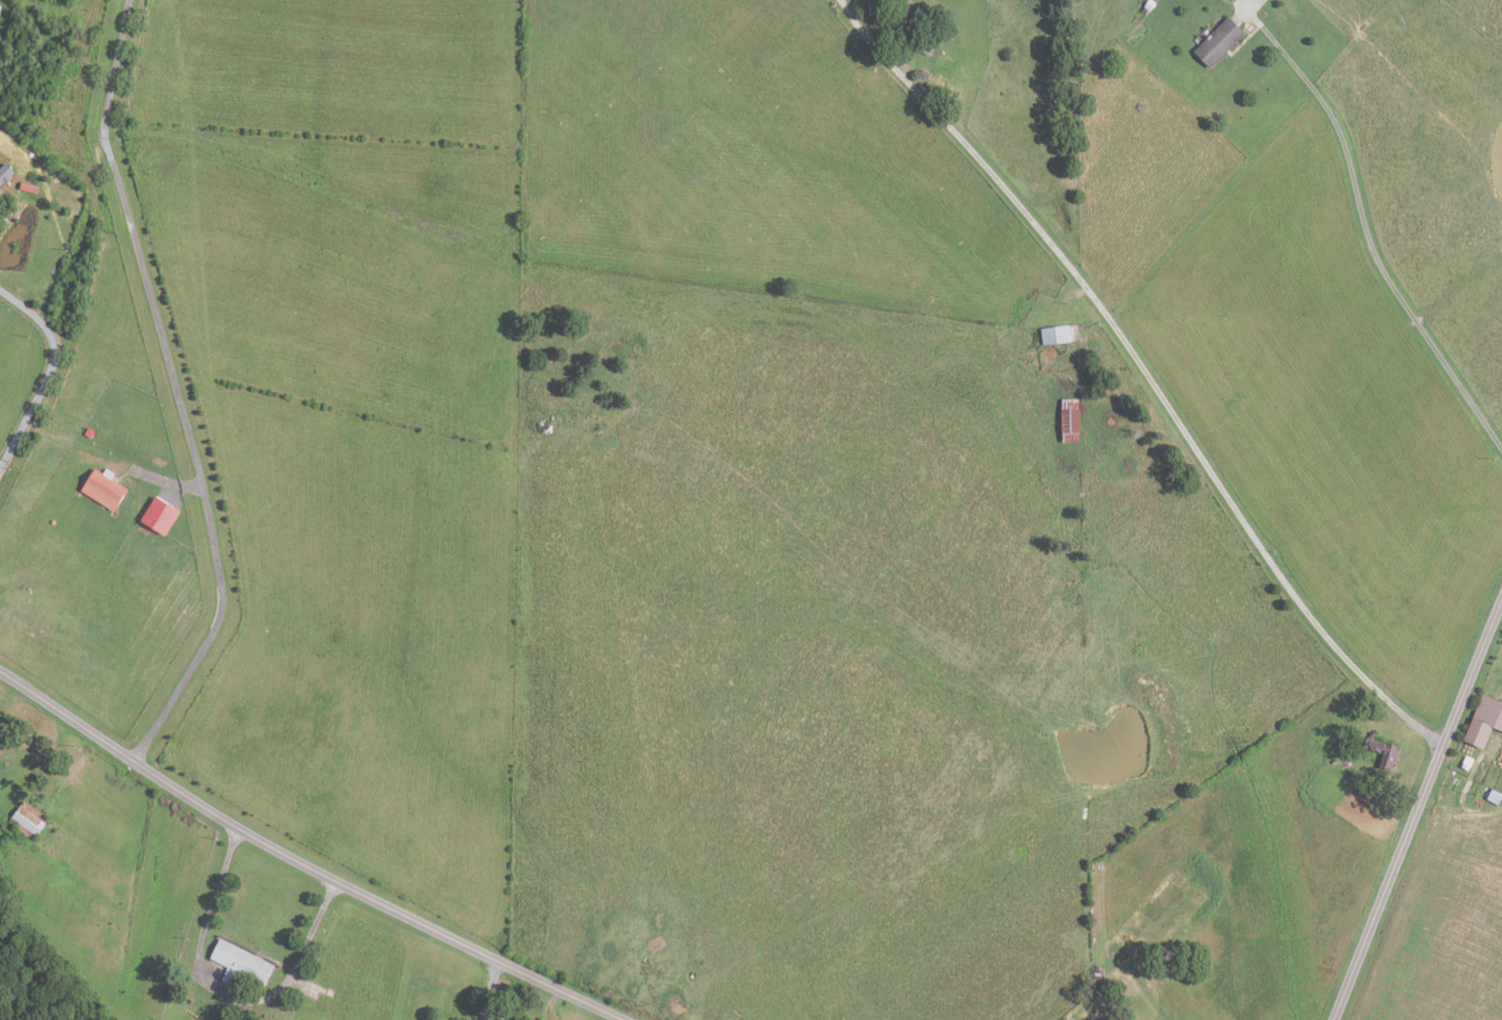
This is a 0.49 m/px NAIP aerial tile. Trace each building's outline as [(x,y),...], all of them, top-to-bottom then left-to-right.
[(1144,6),(1148,0),(1153,0),(1157,3),(1151,11),(1144,6)] [(1246,32),(1212,67),(1195,50),(1230,16),(1246,32)] [(931,56),(919,51),(925,38),(936,43),(931,56)] [(38,193),(20,189),(21,181),(40,185),(38,193)] [(1079,340),(1044,345),(1041,328),(1077,323),(1079,340)] [(1079,397),(1080,442),(1064,442),(1062,398),(1079,397)] [(91,438),(85,434),(89,427),(95,431),(91,438)] [(114,511),(81,491),(95,469),(128,490),(114,511)] [(140,520),(155,496),(180,511),(165,535),(140,520)] [(1494,727),(1501,730),(1501,702),(1484,694),(1464,741),(1484,749),(1494,727)] [(1401,747),(1395,770),(1381,766),(1385,753),(1364,747),(1367,737),(1369,738),(1371,731),(1378,733),(1376,740),(1401,747)] [(1470,770),(1474,760),(1467,756),(1462,767),(1470,770)] [(1492,789),(1501,794),(1501,798),(1498,805),(1487,798),(1492,789)] [(34,841),(50,818),(24,801),(8,823),(34,841)] [(235,987),(222,980),(228,968),(209,958),(220,937),(276,966),(266,986),(242,974),(235,987)]
